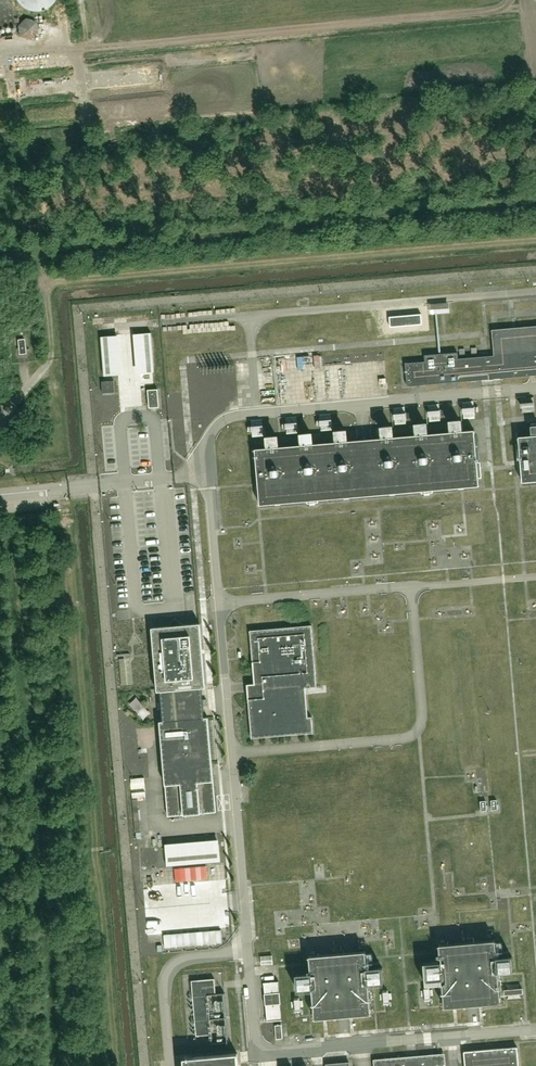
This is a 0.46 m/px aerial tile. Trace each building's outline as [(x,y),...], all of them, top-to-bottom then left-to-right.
[(13,26),(11,0),(0,0),(0,27),(13,26)] [(50,4),(53,0),(17,0),(17,1),(21,5),(27,8),(33,10),(39,10),(45,8),(50,4)] [(449,303),(430,304),(431,314),(450,313),(449,303)] [(407,386),(535,375),(535,326),(492,330),(494,356),(458,358),(458,353),(425,355),(425,362),(405,363),(407,386)] [(191,331),(172,331),(173,344),(191,343),(191,331)] [(18,340),(19,355),(26,354),(25,339),(18,340)] [(381,366),(330,368),(331,383),(381,380),(381,366)] [(101,382),(102,393),(114,392),(113,381),(101,382)] [(158,389),(148,390),(149,408),(160,407),(158,389)] [(268,407),(282,406),(282,397),(268,397),(268,407)] [(449,420),(450,432),(463,431),(462,419),(449,420)] [(414,423),(415,435),(428,434),(428,422),(414,423)] [(380,426),(381,438),(394,437),(393,425),(380,426)] [(334,430),(335,442),(348,441),(347,429),(334,430)] [(279,447),(266,448),(255,449),(260,505),(480,486),(475,430),(463,431),(450,432),(428,434),(415,435),(394,437),(381,438),(348,441),(335,442),(314,444),(301,445),(279,447)] [(299,434),(301,445),(314,444),(313,432),(299,434)] [(266,436),(266,448),(279,447),(279,435),(266,436)] [(531,435),(518,437),(522,483),(535,481),(535,435),(531,435)] [(205,688),(201,623),(152,628),(157,692),(160,691),(163,721),(159,721),(168,816),(216,812),(208,717),(205,717),(202,688),(205,688)] [(254,684),(247,684),(251,739),(313,733),(312,717),(308,717),(306,688),(317,687),(311,626),(250,631),(254,684)] [(220,834),(166,840),(169,867),(223,861),(220,834)] [(162,883),(217,877),(216,876),(227,875),(225,864),(161,870),(162,883)] [(152,947),(165,946),(161,872),(148,873),(152,947)] [(216,891),(170,893),(171,922),(217,920),(216,891)] [(251,910),(259,908),(254,893),(247,895),(251,910)] [(226,931),(167,934),(168,947),(226,945),(226,931)] [(501,1003),(499,973),(497,959),(496,940),(439,945),(440,962),(442,984),(444,1008),(501,1003)] [(371,1014),(369,984),(367,970),(366,951),(309,957),(311,975),(312,989),(315,1019),(371,1014)] [(261,956),(261,966),(273,965),(272,956),(261,956)] [(512,957),(497,959),(499,973),(513,972),(512,957)] [(426,985),(442,984),(440,962),(424,964),(426,985)] [(383,968),(367,970),(369,984),(384,983),(383,968)] [(297,990),(312,989),(311,975),(296,976),(297,990)] [(224,977),(216,978),(218,989),(226,988),(224,977)] [(210,1035),(207,995),(216,994),(215,979),(192,981),(196,1036),(210,1035)] [(282,1021),(279,981),(264,983),(267,1022),(282,1021)] [(229,1042),(225,993),(216,994),(207,995),(210,1035),(211,1044),(229,1042)] [(464,1052),(465,1065),(519,1065),(517,1047),(464,1052)] [(183,1058),(184,1065),(238,1065),(238,1053),(183,1058)] [(374,1065),(446,1065),(445,1054),(374,1060),(374,1065)]
